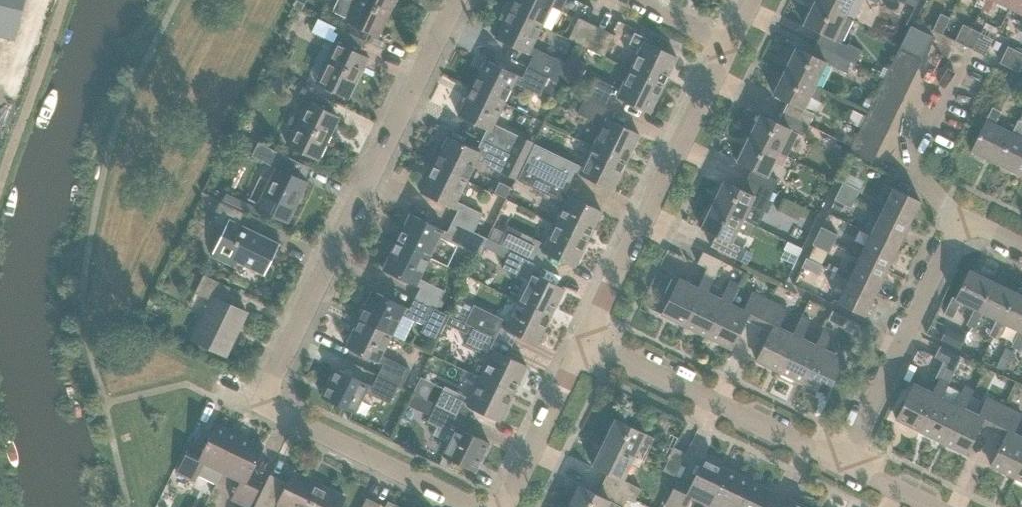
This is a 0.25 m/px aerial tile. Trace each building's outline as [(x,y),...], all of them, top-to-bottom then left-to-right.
[(14,39),(24,0),(0,0),(0,35),(14,39)] [(332,12),(345,18),(381,35),(382,34),(379,33),(395,0),(338,0),(332,12)] [(542,26),(552,7),(563,12),(568,0),(514,0),(509,10),(542,26)] [(815,1),(845,16),(853,0),(815,0),(815,1)] [(915,8),(919,0),(898,0),(915,8)] [(974,5),(981,9),(986,0),(977,0),(974,5)] [(981,9),(988,12),(994,1),(1009,8),(1014,0),(986,0),(981,9)] [(1009,8),(1021,15),(1021,0),(1014,0),(1009,8)] [(851,61),(851,62),(855,64),(862,50),(848,43),(847,46),(842,43),(853,20),(845,16),(815,1),(803,25),(821,33),(816,44),(851,61)] [(561,84),(562,84),(571,66),(557,60),(532,47),(542,26),(509,10),(495,38),(533,56),(527,67),(561,84)] [(949,18),(941,14),(933,31),(941,35),(949,18)] [(333,25),(318,18),(312,32),(327,39),(334,42),(316,78),(352,96),(352,95),(349,94),(366,59),(369,60),(370,59),(359,54),(365,41),(333,25)] [(586,48),(596,27),(577,18),(567,39),(586,48)] [(954,41),(963,45),(971,29),(962,25),(954,41)] [(905,37),(927,48),(932,37),(910,26),(905,37)] [(613,35),(596,27),(586,48),(603,56),(613,35)] [(971,29),(963,45),(972,50),(980,33),(971,29)] [(631,69),(663,85),(677,58),(645,42),(647,38),(634,32),(629,44),(640,49),(631,69)] [(900,47),(922,58),(927,48),(905,37),(900,47)] [(851,61),(816,44),(811,55),(796,48),(784,71),(815,86),(815,85),(826,63),(845,73),(851,62),(851,61)] [(1021,62),(1021,53),(1008,46),(1000,63),(1017,72),(1021,62)] [(895,58),(917,69),(922,58),(900,47),(895,58)] [(895,58),(890,68),(912,79),(917,69),(895,58)] [(471,88),(504,104),(515,83),(540,95),(542,91),(554,97),(561,84),(527,67),(522,78),(485,60),(471,88)] [(890,68),(885,78),(907,89),(912,79),(890,68)] [(586,95),(607,106),(613,95),(650,113),(663,85),(631,69),(620,90),(595,77),(586,95)] [(815,86),(784,71),(773,94),(788,102),(783,112),(808,125),(814,114),(803,109),(810,96),(818,99),(822,88),(815,85),(815,86)] [(1000,88),(1010,93),(1017,79),(1006,74),(1000,88)] [(885,78),(880,89),(902,100),(907,89),(885,78)] [(339,122),(339,121),(329,116),(335,103),(302,88),(296,101),(303,105),(285,141),(321,158),(322,157),(319,156),(336,121),(339,122)] [(490,144),(525,161),(533,143),(494,124),(504,104),(471,88),(458,115),(495,133),(490,144)] [(875,99),(897,110),(902,100),(880,89),(875,99)] [(593,146),(626,163),(639,135),(602,117),(607,106),(586,95),(577,113),(603,126),(593,146)] [(866,99),(862,106),(870,110),(873,102),(866,99)] [(870,110),(892,120),(897,110),(875,99),(873,102),(870,110)] [(971,151),(997,164),(1013,133),(1012,132),(994,124),(1000,111),(992,107),(971,151)] [(865,120),(887,131),(892,120),(870,110),(865,120)] [(803,136),(808,125),(783,112),(777,123),(760,114),(748,138),(787,157),(798,134),(803,136)] [(860,130),(882,141),(887,131),(865,120),(860,130)] [(1021,176),(1021,137),(1020,136),(1021,133),(1021,122),(1018,120),(1012,132),(1013,133),(997,164),(1021,176)] [(855,141),(877,152),(882,141),(860,130),(855,141)] [(516,179),(525,161),(490,144),(485,155),(447,137),(434,165),(467,181),(477,160),(516,179)] [(752,168),(747,179),(772,192),(778,181),(767,176),(774,162),(782,166),(787,157),(748,138),(737,161),(752,168)] [(877,152),(855,141),(850,151),(872,162),(877,152)] [(305,165),(272,150),(258,143),(252,156),(273,167),(255,203),(291,220),(292,219),(289,218),(306,183),(309,184),(309,183),(299,178),(305,165)] [(526,162),(570,183),(575,172),(612,190),(626,163),(593,146),(583,167),(557,155),(535,144),(526,162)] [(555,223),(588,240),(602,212),(565,194),(570,183),(526,162),(518,180),(540,190),(565,203),(555,223)] [(457,201),(467,181),(434,165),(420,193),(458,211),(452,221),(474,232),(482,214),(457,201)] [(724,182),(712,205),(753,225),(753,224),(758,227),(764,213),(763,212),(772,192),(747,179),(742,190),(724,182)] [(839,191),(855,199),(859,190),(843,183),(839,191)] [(881,211),(909,225),(921,202),(892,188),(881,211)] [(851,208),(855,199),(839,191),(835,200),(844,204),(851,208)] [(253,205),(241,200),(237,207),(250,212),(253,205)] [(835,200),(831,208),(840,212),(844,204),(835,200)] [(279,245),(279,244),(239,225),(244,213),(220,201),(210,221),(226,228),(212,256),(234,266),(237,261),(265,275),(265,274),(263,273),(277,244),(279,245)] [(753,225),(712,205),(701,228),(716,236),(710,247),(736,259),(742,248),(731,243),(737,230),(748,236),(753,225)] [(899,248),(909,225),(881,211),(870,234),(899,248)] [(465,250),(474,232),(452,221),(447,232),(410,214),(396,242),(429,258),(439,237),(465,250)] [(511,249),(532,260),(537,249),(575,267),(588,240),(555,223),(545,244),(520,232),(511,249)] [(817,236),(833,244),(837,235),(821,227),(817,236)] [(888,270),(899,248),(870,234),(859,256),(888,270)] [(829,253),(833,244),(817,236),(813,245),(829,253)] [(415,299),(436,309),(445,291),(419,279),(429,258),(396,242),(383,270),(420,288),(415,299)] [(798,256),(802,249),(787,242),(783,249),(798,256)] [(518,301),(551,317),(564,289),(527,271),(532,260),(511,249),(505,247),(499,258),(505,261),(502,268),(528,280),(518,301)] [(707,292),(722,261),(703,252),(697,263),(707,268),(698,288),(674,276),(664,296),(669,299),(662,314),(685,326),(703,290),(707,292)] [(877,293),(888,270),(859,256),(848,279),(877,293)] [(822,266),(806,258),(802,267),(818,275),(822,266)] [(970,326),(992,281),(969,270),(955,298),(952,297),(944,314),(953,318),(960,302),(974,309),(967,325),(970,326)] [(225,356),(246,312),(224,301),(230,288),(203,275),(195,293),(211,301),(192,339),(225,356)] [(866,316),(877,293),(848,279),(837,302),(866,316)] [(685,326),(708,337),(726,301),(730,303),(739,285),(730,281),(721,299),(707,292),(703,290),(685,326)] [(1014,292),(992,281),(970,326),(975,329),(983,313),(997,320),(989,335),(992,337),(1014,292)] [(427,327),(436,309),(415,299),(410,309),(372,291),(359,319),(392,335),(402,314),(427,327)] [(726,301),(708,337),(732,348),(746,319),(758,325),(770,300),(753,292),(744,310),(730,303),(726,301)] [(1014,292),(992,337),(998,340),(1005,324),(1019,330),(1011,346),(1015,348),(1021,333),(1021,296),(1014,292)] [(788,309),(770,300),(758,325),(771,331),(756,360),(780,372),(797,336),(793,334),(779,327),(788,309)] [(474,305),(465,323),(471,326),(495,337),(500,327),(537,345),(551,317),(518,301),(508,321),(474,305)] [(854,321),(832,310),(828,320),(850,331),(854,321)] [(801,316),(793,334),(797,336),(780,372),(803,383),(820,347),(815,345),(802,338),(810,320),(801,316)] [(382,356),(392,335),(359,319),(345,347),(383,365),(377,376),(398,386),(407,368),(382,356)] [(464,322),(460,331),(466,334),(469,329),(471,326),(465,323),(464,322)] [(489,348),(495,337),(471,326),(469,329),(471,331),(465,345),(490,357),(480,378),(513,394),(527,366),(489,348)] [(820,347),(803,383),(826,394),(844,358),(825,349),(833,331),(824,327),(815,345),(820,347)] [(959,349),(965,337),(958,333),(952,346),(959,349)] [(937,395),(941,397),(950,379),(961,357),(940,346),(935,357),(944,362),(935,378),(939,380),(932,393),(913,383),(896,419),(919,431),(937,395)] [(1006,348),(995,367),(1004,371),(1014,352),(1006,348)] [(390,404),(398,386),(377,376),(372,387),(335,368),(321,397),(354,413),(364,392),(390,404)] [(444,386),(436,404),(457,414),(462,404),(500,422),(513,394),(480,378),(470,399),(444,386)] [(955,404),(941,397),(937,395),(919,431),(942,442),(960,406),(964,408),(973,390),(964,386),(955,404)] [(425,399),(414,393),(408,405),(419,411),(425,399)] [(960,406),(942,442),(966,454),(980,424),(992,430),(1004,406),(987,397),(978,415),(964,408),(960,406)] [(457,414),(436,404),(427,422),(453,434),(442,456),(475,472),(489,443),(452,425),(457,414)] [(1004,406),(992,430),(1005,437),(990,466),(1014,477),(1021,461),(1021,437),(1013,432),(1021,414),(1004,406)] [(634,457),(642,442),(651,445),(654,438),(615,419),(604,442),(634,457)] [(222,472),(239,436),(215,424),(201,454),(189,448),(177,472),(194,481),(203,463),(222,472)] [(239,436),(222,472),(240,481),(231,499),(247,506),(249,506),(261,483),(248,477),(263,448),(239,436)] [(603,484),(628,497),(628,496),(635,500),(641,489),(623,480),(630,465),(639,469),(643,461),(634,457),(604,442),(592,465),(608,473),(603,484)] [(685,453),(675,448),(673,447),(661,470),(674,476),(685,453)] [(727,470),(703,459),(689,488),(677,481),(665,506),(667,506),(686,506),(691,497),(705,503),(710,506),(727,470)] [(1014,477),(1021,481),(1021,461),(1014,477)] [(294,470),(288,483),(270,475),(254,506),(337,506),(344,494),(294,470)] [(750,481),(727,470),(710,506),(705,503),(703,506),(737,506),(750,481)] [(750,481),(737,506),(766,506),(773,492),(750,481)] [(603,484),(597,495),(579,486),(568,506),(620,506),(621,506),(622,506),(623,506),(628,497),(603,484)] [(380,504),(367,498),(362,506),(379,506),(380,504)]
